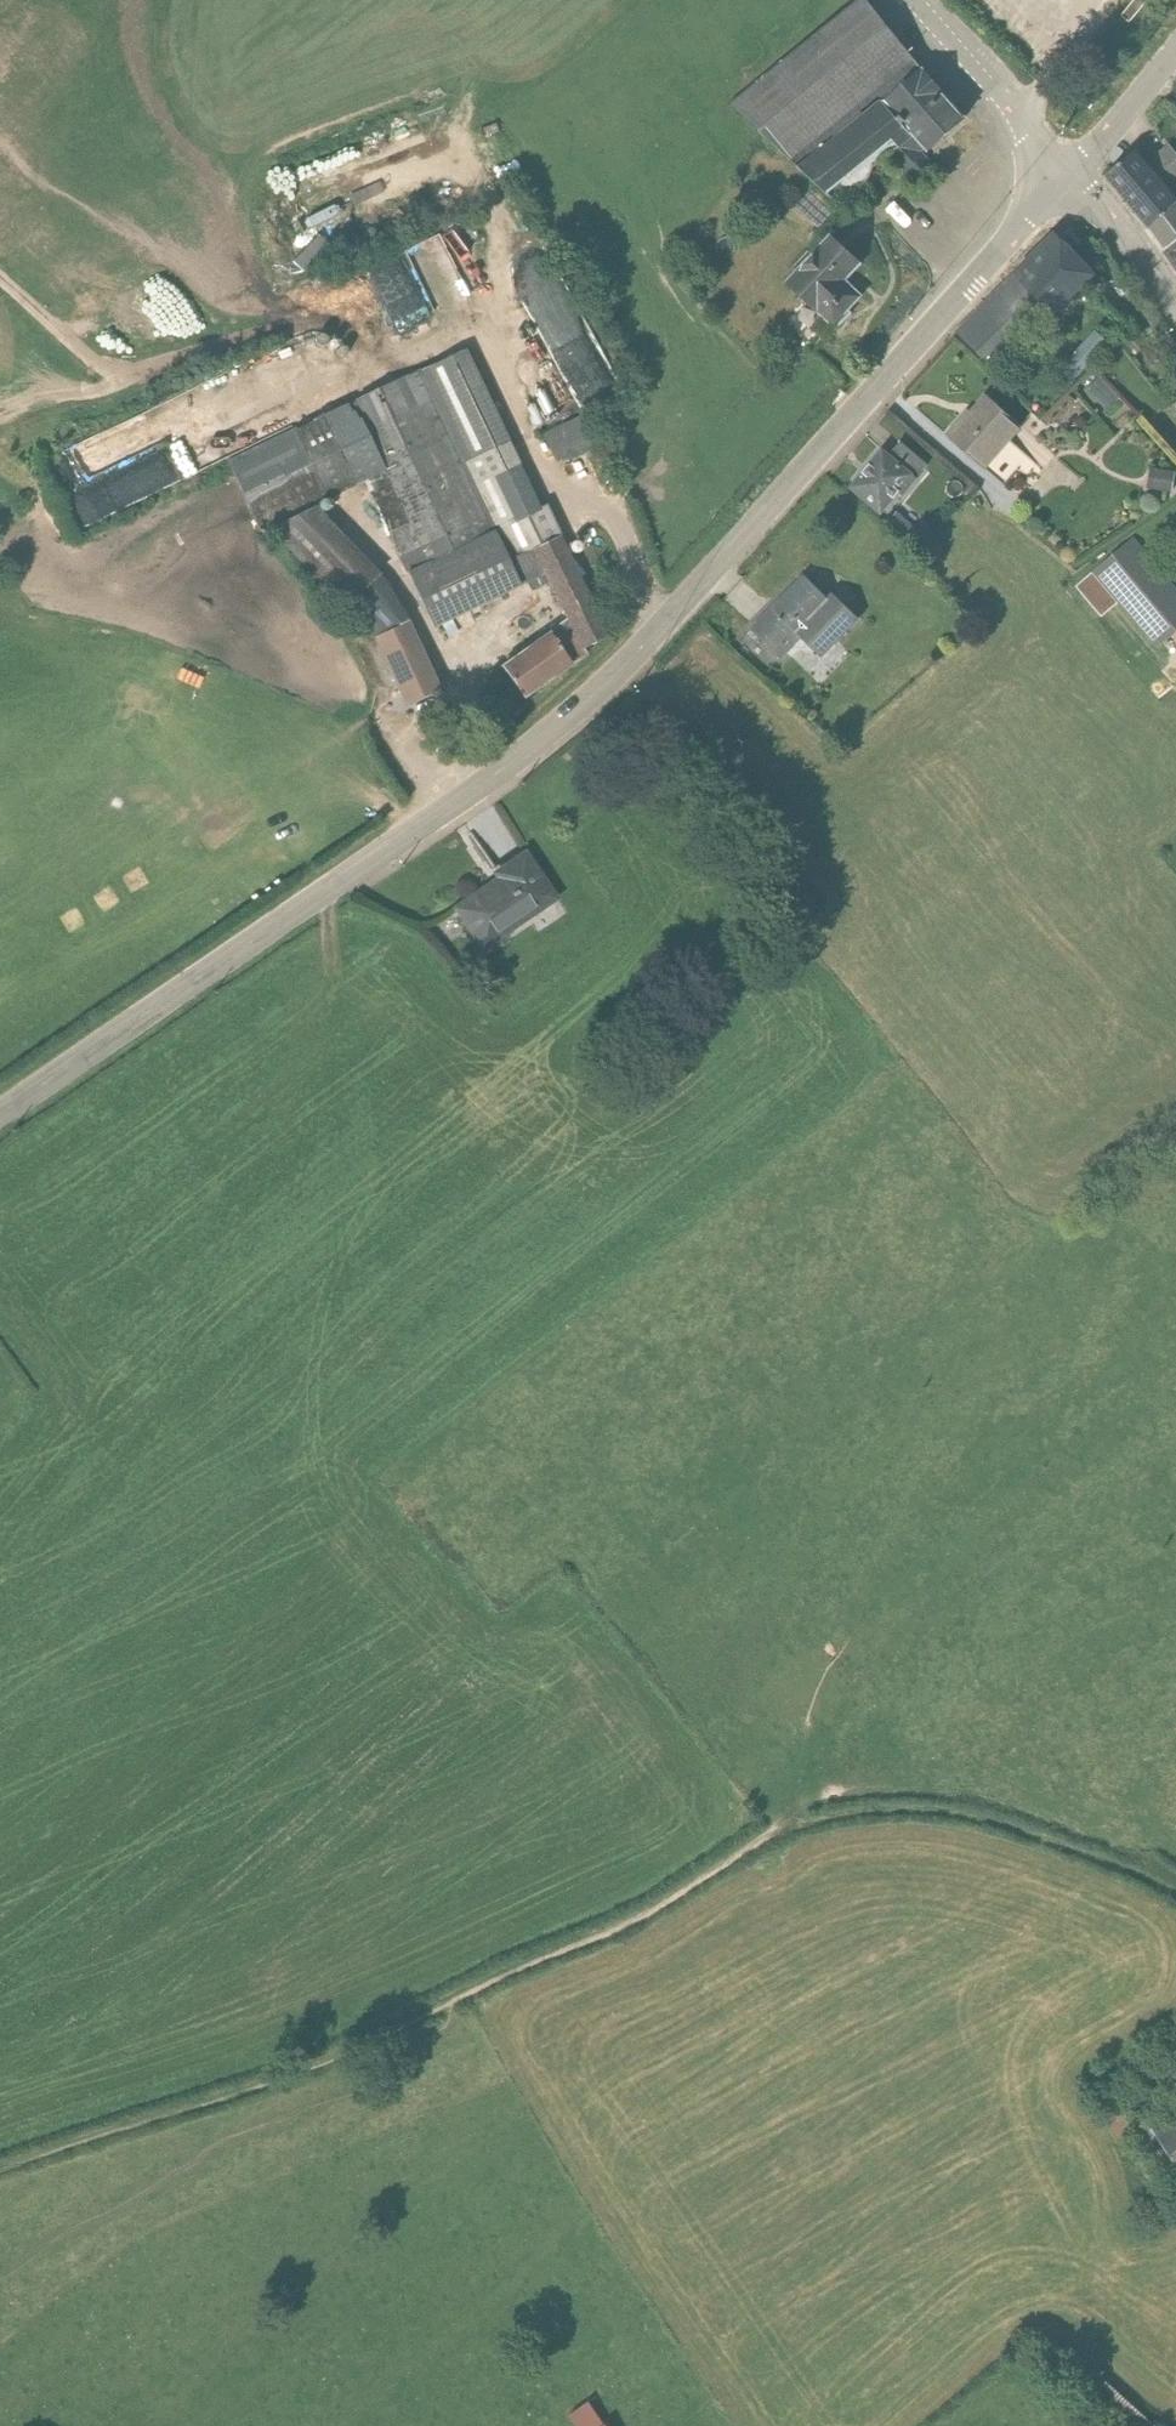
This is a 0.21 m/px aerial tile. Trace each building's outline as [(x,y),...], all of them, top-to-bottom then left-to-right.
[(922,69),(867,0),(858,0),(728,103),(792,163),(818,144),(822,149),(922,69)] [(922,69),(822,149),(798,167),(834,201),(843,193),(849,193),(854,191),(860,188),(865,184),(868,180),(869,177),(871,173),(873,169),(889,157),(916,187),(936,169),(921,152),(925,148),(928,151),(965,118),(922,69)] [(1105,177),(1149,228),(1175,206),(1175,194),(1175,193),(1175,153),(1169,145),(1147,164),(1136,151),(1105,177)] [(1175,267),(1175,206),(1149,228),(1175,267)] [(1096,275),(1055,233),(955,332),(982,361),(1041,304),(1052,316),(1096,275)] [(835,272),(850,256),(831,237),(788,283),(836,328),(850,314),(847,311),(861,297),(844,281),(835,272)] [(1085,316),(1065,338),(1089,360),(1109,338),(1085,316)] [(465,348),(227,460),(260,533),(268,529),(373,637),(405,705),(440,689),(408,621),(380,573),(314,505),(326,500),(362,481),(433,628),(526,583),(531,592),(548,583),(565,620),(500,665),(523,698),(571,664),(586,654),(583,649),(607,637),(544,505),(539,507),(465,348)] [(967,420),(964,416),(947,436),(986,471),(1023,428),(987,396),(967,420)] [(625,397),(591,415),(602,435),(635,416),(625,397)] [(584,414),(542,435),(555,463),(598,442),(584,414)] [(928,464),(900,442),(888,456),(883,450),(850,487),(883,513),(900,495),(903,497),(928,464)] [(1147,489),(1173,493),(1175,473),(1175,472),(1150,468),(1147,489)] [(898,512),(885,526),(908,545),(920,531),(898,512)] [(1092,572),(1158,649),(1175,634),(1175,588),(1134,538),(1092,572)] [(772,609),(752,630),(782,660),(802,639),(823,659),(860,620),(850,610),(832,593),(827,598),(805,576),(772,609)] [(485,888),(456,909),(484,950),(512,931),(557,901),(524,854),(496,873),(501,881),(492,887),(490,885),(485,888)] [(1100,2113),(1120,2140),(1133,2130),(1175,2191),(1175,2120),(1164,2129),(1154,2114),(1136,2127),(1117,2101),(1100,2113)] [(1046,2372),(1104,2425),(1155,2425),(1069,2347),(1046,2372)] [(569,2415),(576,2425),(608,2425),(590,2402),(569,2415)]
